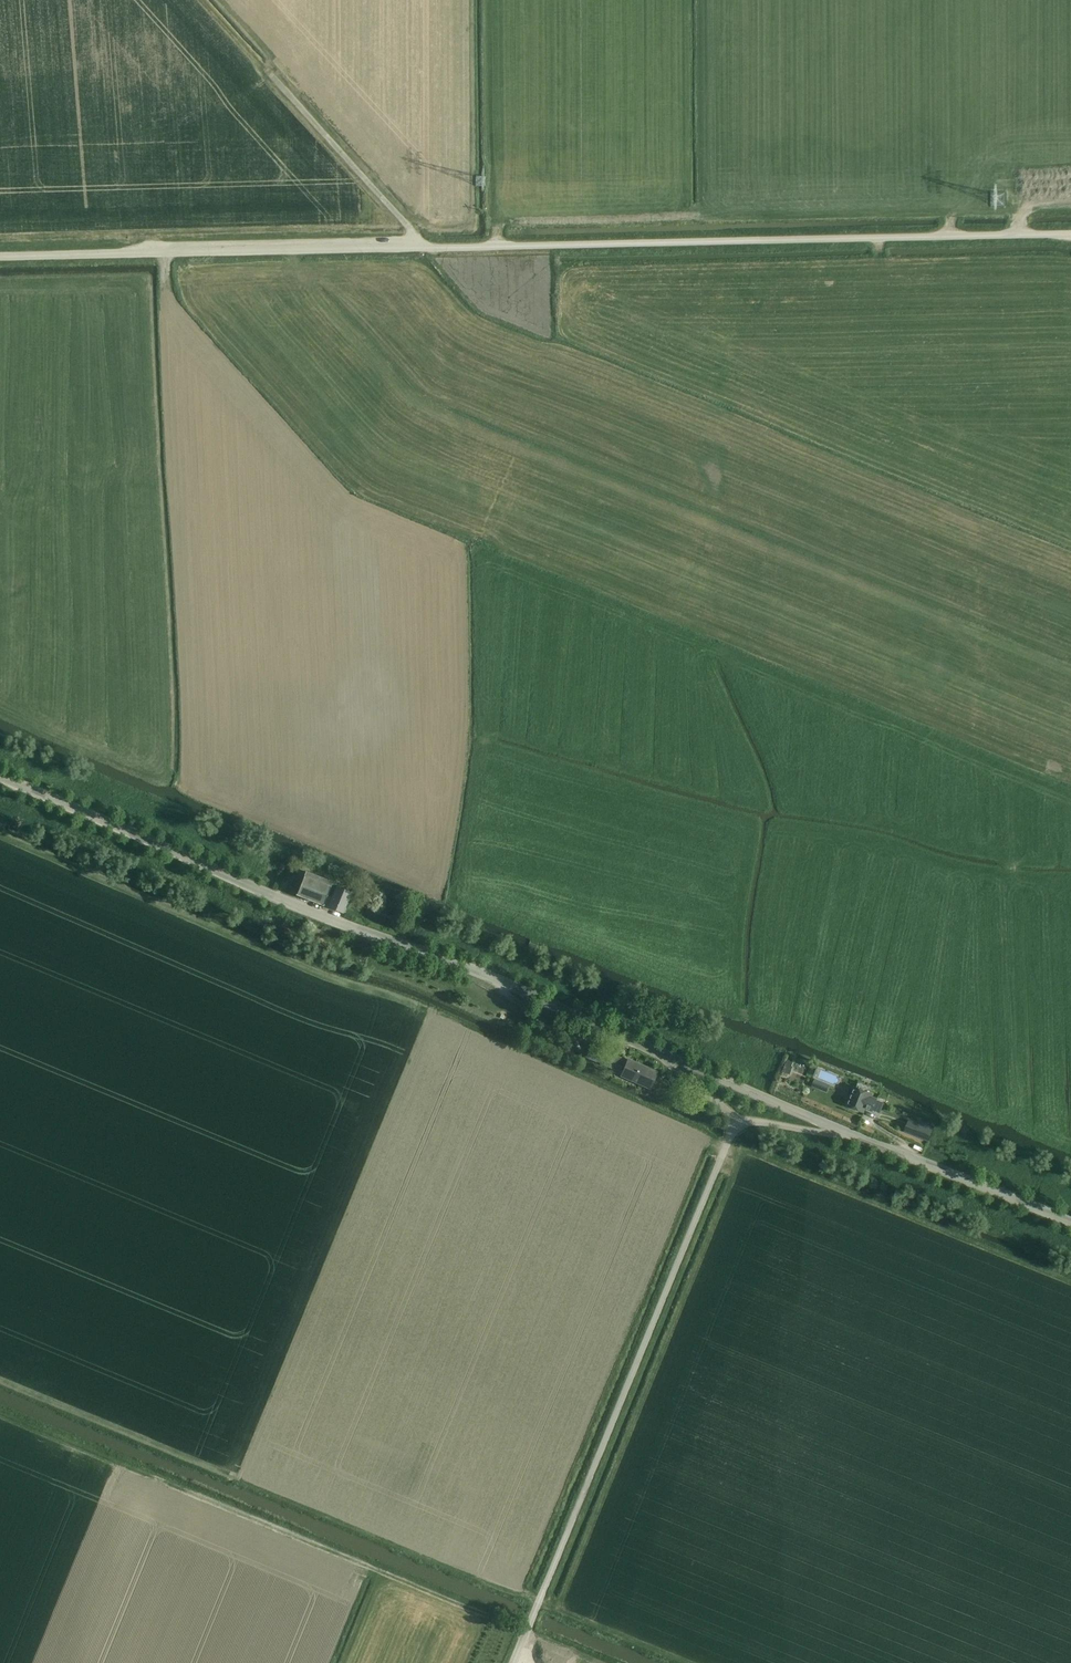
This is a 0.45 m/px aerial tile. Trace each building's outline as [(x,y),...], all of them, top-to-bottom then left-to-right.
[(306,871),(296,895),(342,913),(351,892),(337,886),(332,897),(327,895),(332,882),(306,871)] [(592,1045),(591,1046),(587,1056),(611,1067),(623,1072),(622,1076),(650,1088),(657,1071),(629,1059),(628,1061),(592,1045)] [(785,1064),(782,1072),(788,1074),(790,1075),(793,1067),(785,1064)] [(815,1078),(812,1086),(819,1089),(823,1081),(815,1078)] [(823,1081),(819,1089),(826,1092),(830,1084),(823,1081)] [(853,1089),(852,1088),(850,1089),(848,1093),(849,1094),(851,1095),(847,1105),(864,1112),(866,1109),(872,1111),(878,1098),(871,1096),(872,1093),(854,1086),(853,1089)] [(907,1126),(904,1132),(928,1141),(930,1135),(933,1130),(921,1125),(919,1131),(917,1130),(907,1126)]
